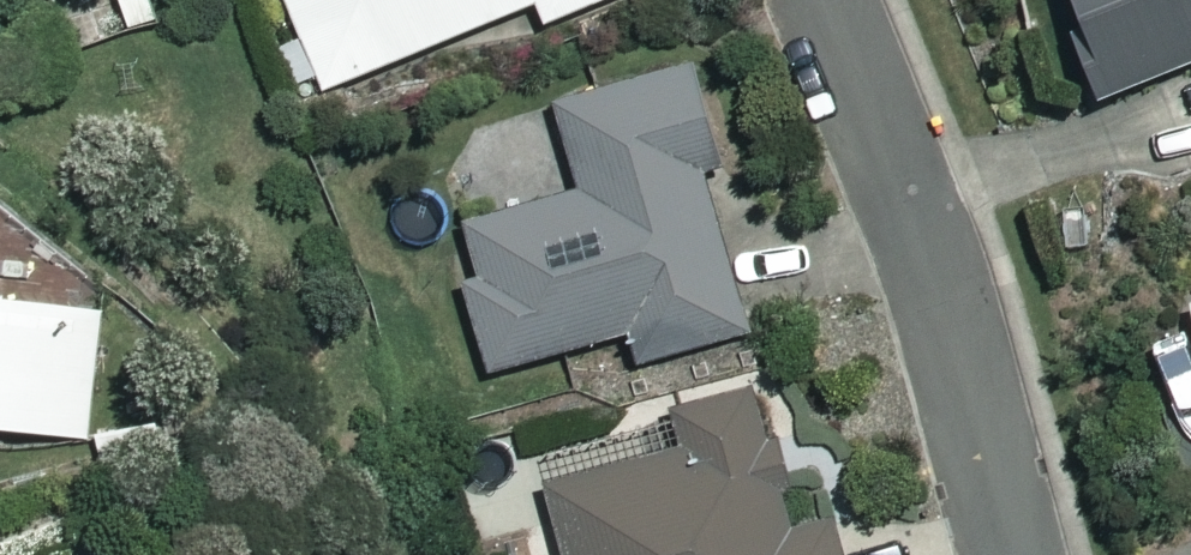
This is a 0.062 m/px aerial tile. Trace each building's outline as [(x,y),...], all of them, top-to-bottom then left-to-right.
[(325,88),(539,2),(547,22),(602,0),(290,0),(325,88)] [(1093,38),(1080,43),(1101,100),(1190,67),(1190,0),(1079,0),(1093,38)] [(725,165),(698,66),(560,104),(583,189),(467,221),(483,277),(467,281),(491,370),(631,332),(638,357),(752,325),(709,169),(725,165)] [(0,293),(0,428),(93,438),(108,305),(0,293)] [(760,387),(679,410),(689,447),(547,487),(567,554),(845,554),(826,488),(792,497),(760,387)]
